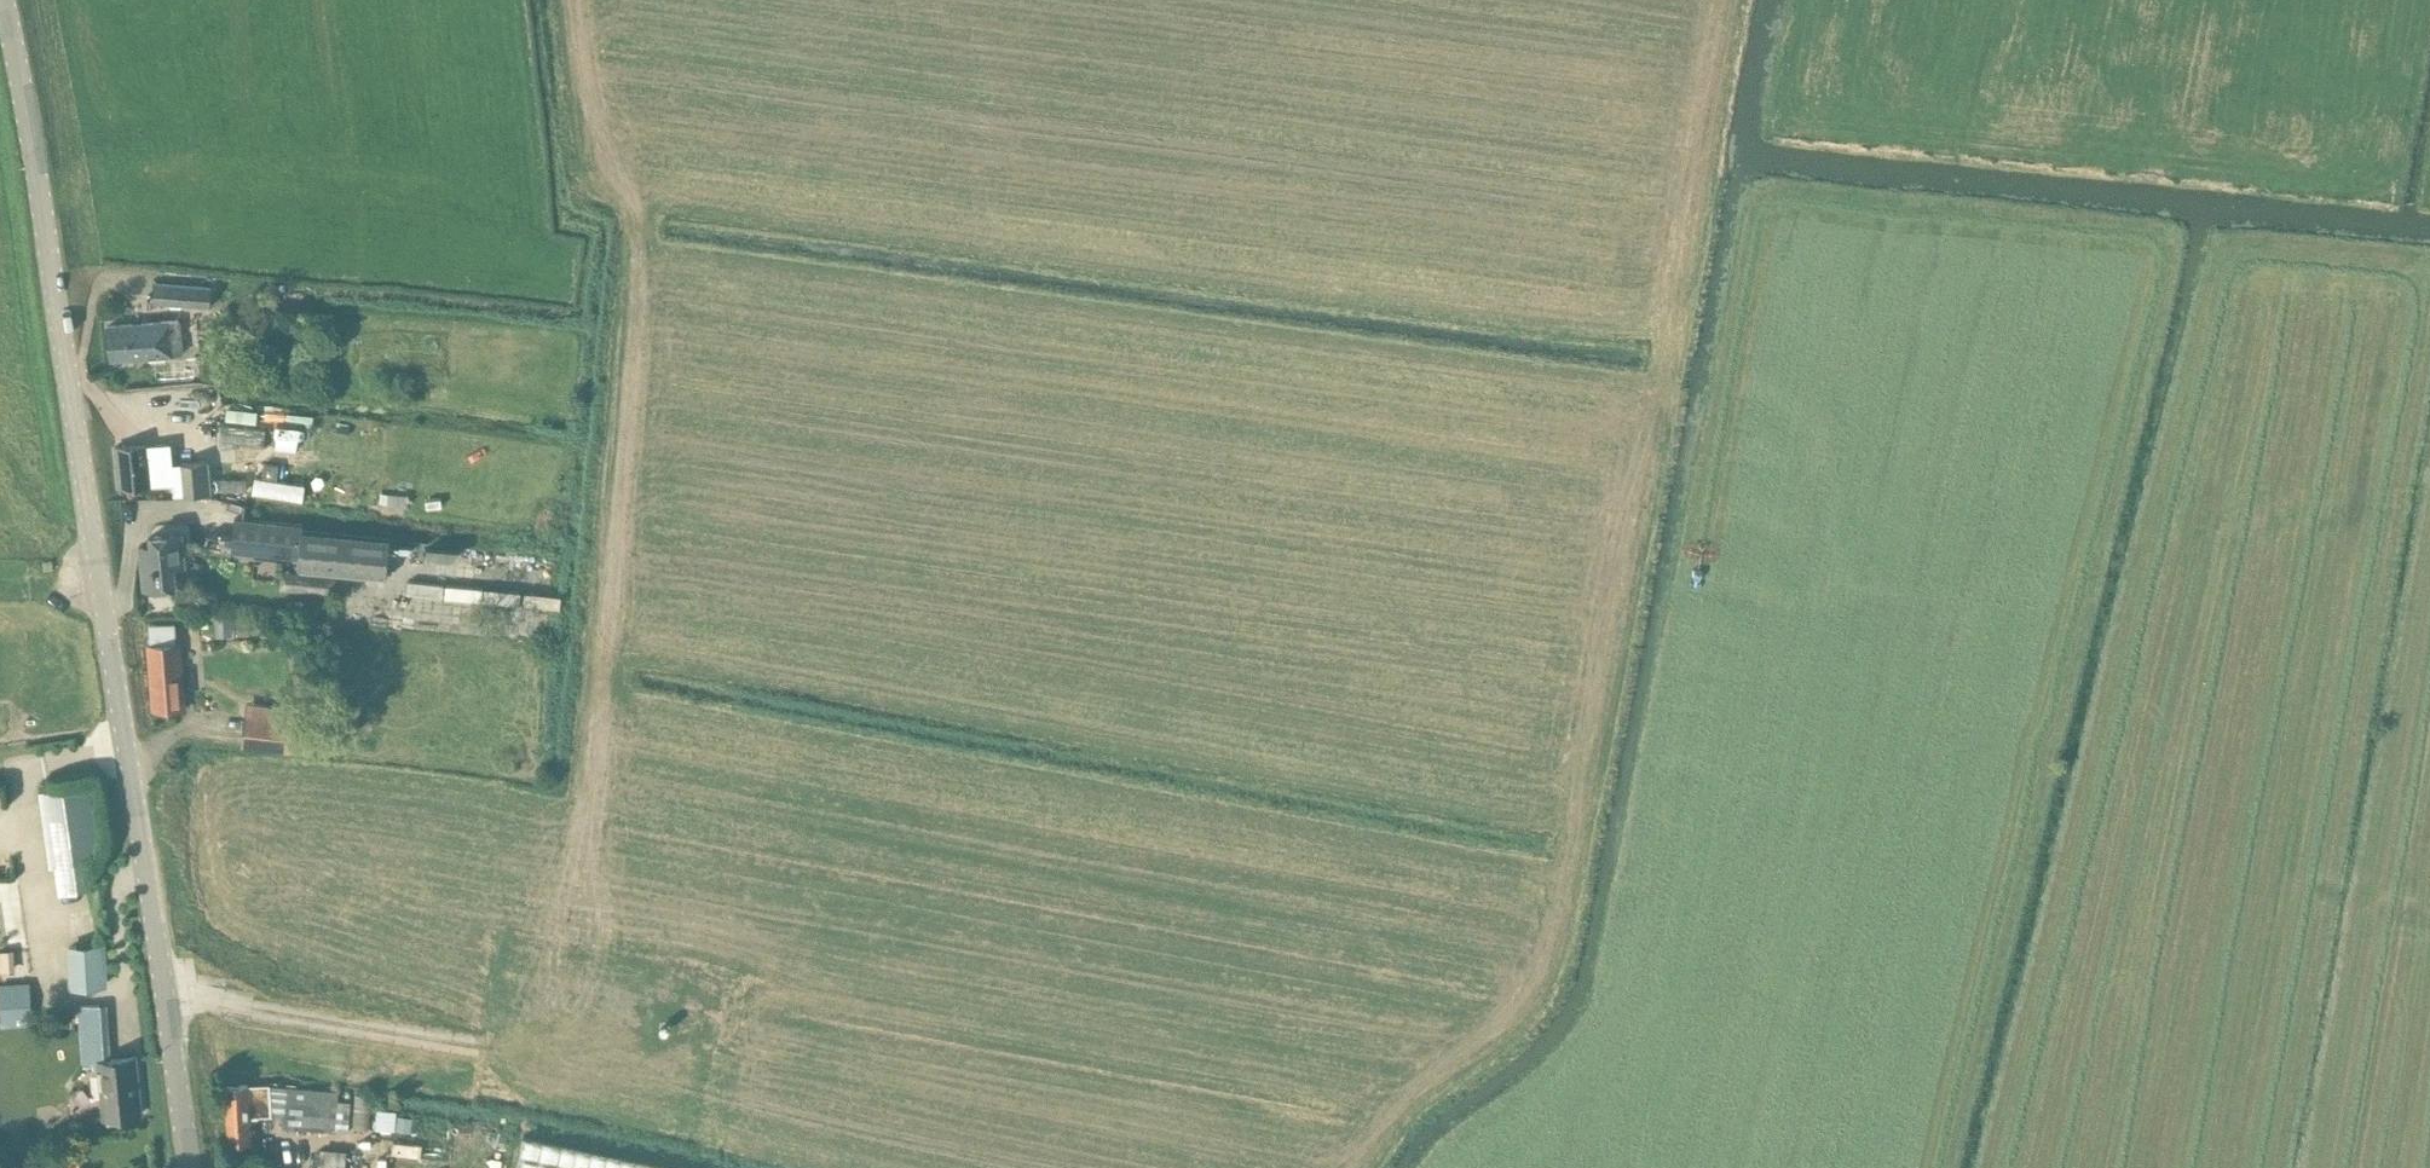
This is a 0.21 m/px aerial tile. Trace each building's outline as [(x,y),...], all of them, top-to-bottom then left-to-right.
[(182,305),(184,284),(154,282),(153,303),(182,305)] [(184,284),(182,305),(210,307),(211,286),(184,284)] [(179,319),(143,322),(147,356),(182,353),(179,319)] [(111,360),(147,356),(143,322),(107,326),(111,360)] [(162,443),(115,447),(119,489),(166,484),(162,443)] [(247,492),(247,477),(219,477),(219,492),(247,492)] [(299,569),(386,578),(389,540),(302,531),(303,525),(234,518),(232,537),(208,535),(207,546),(231,548),(231,553),(299,559),(299,569)] [(139,546),(143,590),(177,587),(175,567),(186,566),(183,533),(151,536),(151,545),(139,546)] [(427,547),(427,566),(455,566),(455,547),(427,547)] [(520,603),(521,587),(408,581),(407,597),(520,603)] [(560,606),(561,593),(524,591),(523,604),(560,606)] [(215,616),(215,636),(233,635),(233,628),(250,628),(249,616),(215,616)] [(179,644),(176,644),(174,624),(149,626),(151,646),(147,647),(153,711),(185,708),(179,644)] [(242,746),(290,752),(296,708),(247,702),(242,746)] [(88,782),(39,788),(48,864),(57,863),(60,889),(100,884),(88,782)] [(109,986),(107,943),(68,945),(70,987),(109,986)] [(0,983),(0,996),(0,1003),(31,1002),(30,982),(0,983)] [(137,1057),(110,1060),(108,1003),(79,1005),(82,1068),(94,1067),(95,1076),(101,1075),(105,1118),(109,1118),(109,1123),(130,1121),(129,1116),(142,1115),(137,1057)] [(225,1088),(229,1146),(252,1144),(250,1119),(272,1117),(270,1086),(248,1088),(248,1087),(225,1088)] [(283,1126),(348,1132),(351,1102),(338,1101),(339,1092),(286,1087),(283,1126)] [(524,1139),(518,1167),(658,1167),(524,1139)] [(347,1149),(321,1147),(320,1167),(346,1167),(347,1149)] [(62,1158),(63,1167),(80,1167),(79,1156),(62,1158)]
